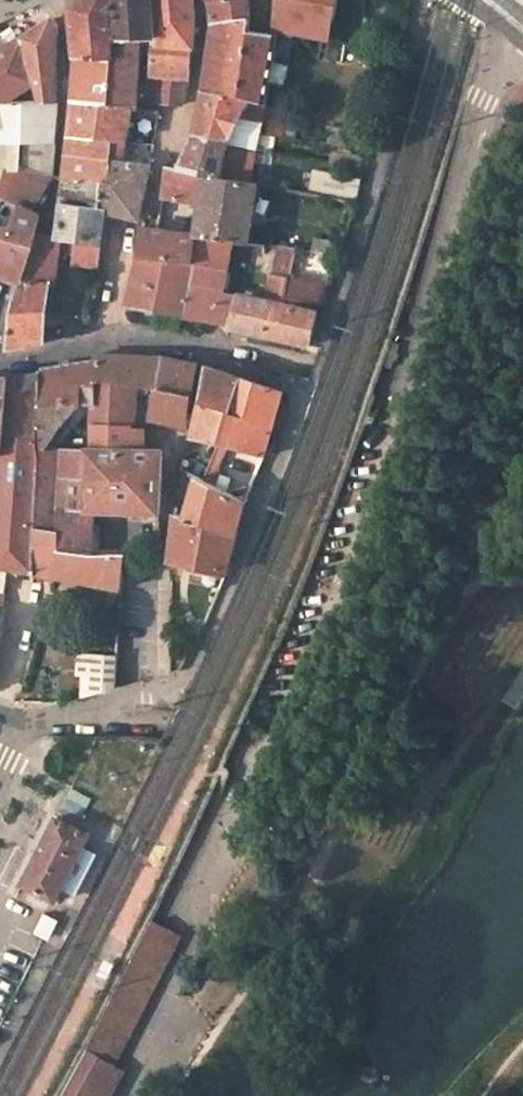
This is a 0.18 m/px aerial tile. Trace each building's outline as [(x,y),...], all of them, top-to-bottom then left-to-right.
[(139,48),(139,41),(117,41),(113,0),(80,0),(71,7),(77,59),(107,61),(105,106),(131,109),(136,109),(139,48)] [(117,41),(139,41),(139,48),(152,48),(150,75),(190,78),(196,20),(194,0),(113,0),(117,41)] [(210,2),(213,23),(203,91),(236,99),(248,31),(250,18),(247,0),(219,0),(210,2)] [(273,28),(327,39),(336,0),(275,0),(273,28)] [(23,38),(40,102),(58,102),(58,46),(59,24),(53,18),(33,31),(23,38)] [(386,23),(379,21),(377,28),(384,30),(386,23)] [(270,61),(272,34),(248,31),(236,99),(261,105),(270,61)] [(40,102),(23,38),(0,53),(0,102),(40,102)] [(383,60),(384,57),(354,50),(352,64),(381,70),(382,67),(383,60)] [(75,103),(105,106),(107,61),(77,59),(78,73),(75,103)] [(382,67),(390,69),(392,61),(383,60),(382,67)] [(149,91),(157,93),(157,102),(182,104),(190,80),(190,78),(150,75),(149,91)] [(254,148),(256,136),(261,105),(236,99),(203,91),(200,112),(197,132),(227,139),(226,143),(252,148),(254,148)] [(7,173),(9,165),(54,173),(58,102),(40,102),(0,102),(0,172),(7,173)] [(131,109),(105,106),(75,103),(71,136),(126,142),(130,117),(131,109)] [(285,110),(261,105),(256,136),(280,140),(285,110)] [(130,117),(156,120),(157,112),(136,109),(131,109),(130,117)] [(220,177),(226,143),(227,139),(197,132),(192,143),(179,169),(220,177)] [(123,161),(126,142),(71,136),(66,175),(105,181),(107,158),(123,161)] [(252,148),(250,164),(270,165),(272,152),(254,148),(252,148)] [(140,210),(151,165),(123,161),(107,158),(105,181),(103,212),(105,212),(138,219),(140,210)] [(31,210),(54,173),(9,165),(7,173),(1,195),(20,205),(31,210)] [(146,222),(145,229),(195,236),(230,241),(248,244),(258,184),(220,177),(179,169),(167,167),(162,203),(159,220),(146,222)] [(355,203),(359,181),(311,172),(309,181),(296,179),(294,191),(355,203)] [(105,181),(66,175),(60,237),(76,239),(74,263),(98,266),(105,212),(103,212),(105,181)] [(42,216),(31,210),(20,205),(12,227),(0,224),(0,272),(21,279),(24,280),(32,255),(37,234),(42,216)] [(195,236),(145,229),(143,243),(140,257),(192,265),(195,236)] [(57,339),(55,330),(39,333),(45,285),(55,286),(60,237),(37,234),(32,255),(24,280),(21,279),(14,296),(12,301),(12,303),(7,342),(6,343),(6,349),(57,339)] [(225,271),(230,241),(195,236),(192,265),(197,266),(225,271)] [(304,238),(301,251),(340,257),(345,244),(304,238)] [(263,254),(273,255),(274,246),(264,245),(263,254)] [(128,305),(186,316),(197,266),(192,265),(140,257),(131,295),(128,305)] [(237,296),(222,293),(225,271),(197,266),(186,316),(199,318),(214,321),(230,324),(237,296)] [(268,300),(283,304),(288,277),(273,274),(268,300)] [(299,279),(288,277),(283,304),(268,300),(238,293),(237,296),(230,324),(229,328),(271,338),(300,344),(309,346),(318,313),(315,312),(321,283),(299,279)] [(12,301),(2,298),(4,294),(2,294),(0,302),(0,342),(7,342),(12,303),(12,301)] [(390,342),(382,366),(390,369),(393,360),(396,361),(398,355),(396,354),(399,346),(390,342)] [(97,355),(97,360),(95,405),(93,424),(126,424),(130,386),(138,387),(146,388),(157,391),(163,358),(129,356),(97,355)] [(166,422),(184,426),(195,362),(163,358),(157,391),(151,418),(166,422)] [(95,405),(97,360),(89,362),(82,363),(82,405),(95,405)] [(61,450),(44,449),(63,422),(78,404),(82,405),(82,363),(51,368),(41,369),(41,374),(37,438),(37,441),(40,458),(34,527),(57,532),(61,450)] [(199,404),(230,413),(240,378),(207,366),(201,392),(199,404)] [(8,378),(3,435),(37,438),(41,374),(8,378)] [(3,435),(8,378),(0,379),(0,455),(2,455),(3,435)] [(281,392),(240,378),(230,413),(218,442),(228,445),(263,455),(273,421),(281,392)] [(135,424),(138,387),(130,386),(126,424),(135,424)] [(195,422),(192,436),(218,442),(230,413),(199,404),(195,422)] [(126,424),(93,424),(92,450),(144,450),(144,440),(144,429),(136,427),(135,424),(126,424)] [(3,435),(2,455),(0,455),(0,566),(8,568),(31,572),(34,527),(40,458),(37,441),(37,438),(3,435)] [(185,519),(236,538),(241,519),(244,503),(212,485),(228,445),(218,442),(202,480),(197,477),(196,479),(185,518),(185,519)] [(144,450),(92,450),(61,450),(57,532),(56,549),(93,555),(95,514),(159,517),(161,450),(144,450)] [(170,560),(227,574),(231,557),(236,538),(185,519),(185,518),(175,514),(170,560)] [(57,532),(34,527),(31,572),(37,573),(55,576),(56,549),(57,532)] [(55,576),(120,589),(122,554),(93,555),(56,549),(55,576)] [(8,568),(0,566),(0,622),(8,568)] [(482,602),(471,616),(479,622),(489,607),(482,602)] [(117,658),(76,655),(74,675),(80,676),(78,697),(115,688),(117,658)] [(501,699),(514,708),(522,694),(522,669),(522,668),(501,699)] [(91,834),(57,818),(22,887),(55,903),(74,869),(91,834)] [(91,834),(55,903),(71,911),(106,842),(91,834)] [(60,925),(49,919),(39,938),(50,944),(60,925)] [(87,1048),(67,1081),(59,1095),(107,1095),(117,1077),(113,1065),(111,1064),(128,1034),(153,988),(179,938),(151,923),(102,1021),(87,1048)] [(90,1009),(97,994),(88,990),(81,1004),(90,1009)]
